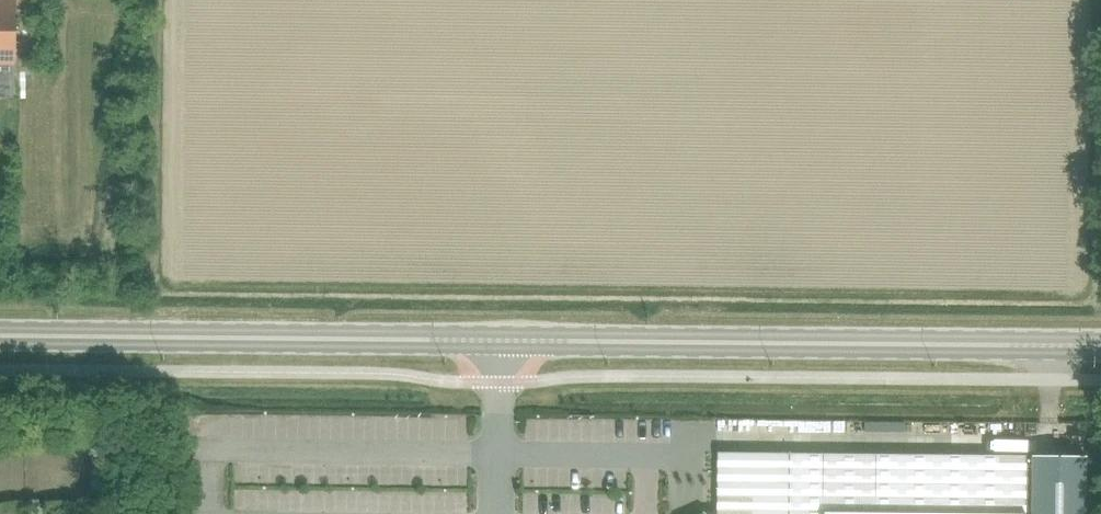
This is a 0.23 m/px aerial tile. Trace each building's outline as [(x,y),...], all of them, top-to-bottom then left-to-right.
[(13,0),(0,0),(0,99),(13,99),(13,0)] [(1084,458),(1031,457),(1031,458),(1025,458),(1025,456),(717,453),(716,513),(1084,513),(1084,458)]
